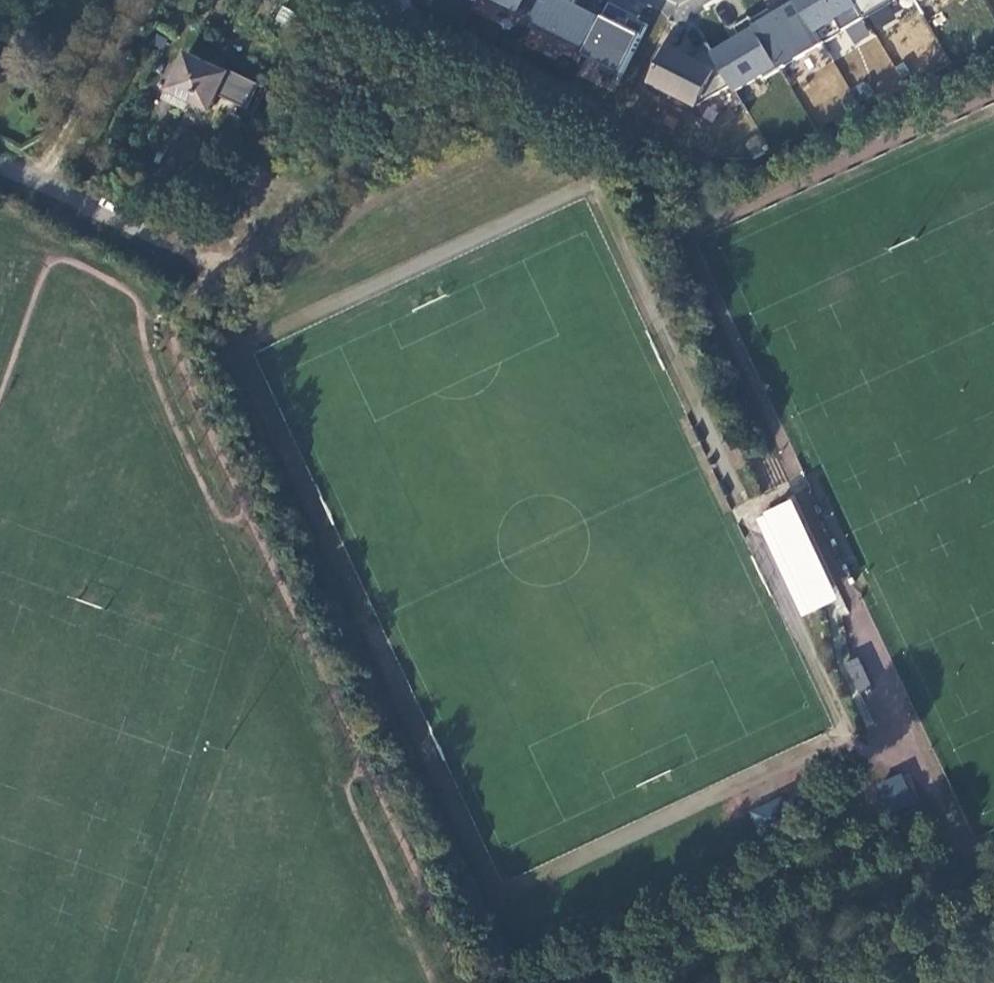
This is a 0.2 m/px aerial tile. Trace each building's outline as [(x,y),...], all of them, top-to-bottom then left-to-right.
[(615,91),(641,33),(573,2),(574,0),(457,0),(508,23),(512,15),(557,35),(546,60),(615,91)] [(891,4),(889,0),(787,0),(785,5),(691,54),(661,41),(642,83),(694,106),(713,64),(727,90),(891,4)] [(867,13),(876,27),(894,16),(885,2),(867,13)] [(846,25),(851,41),(869,35),(864,19),(846,25)] [(524,44),(540,51),(548,32),(532,25),(524,44)] [(872,75),(890,65),(874,34),(856,43),(872,75)] [(225,70),(186,49),(161,98),(183,110),(189,99),(206,107),(214,91),(247,107),(259,82),(227,66),(225,70)] [(836,602),(794,498),(755,514),(797,618),(836,602)] [(844,661),(854,691),(868,687),(858,656),(844,661)] [(876,783),(887,812),(913,802),(902,774),(876,783)] [(759,836),(792,818),(779,795),(746,812),(759,836)]
